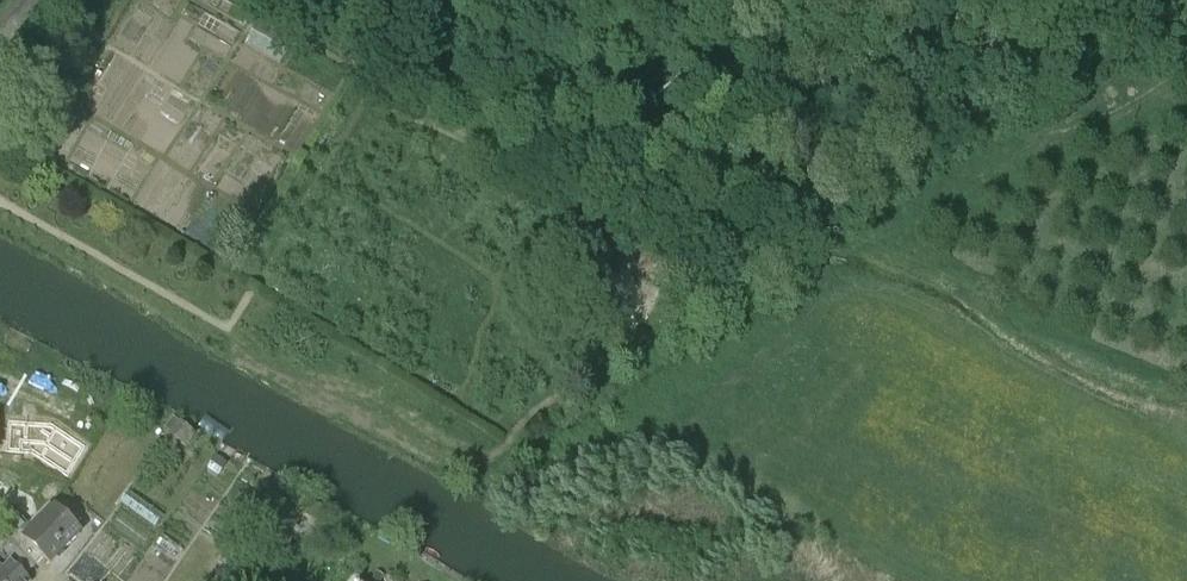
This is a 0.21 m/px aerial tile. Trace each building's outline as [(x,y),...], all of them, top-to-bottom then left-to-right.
[(9,45),(45,1),(45,0),(17,0),(0,20),(0,38),(9,45)] [(156,12),(135,0),(130,0),(116,25),(126,31),(131,22),(145,30),(156,12)] [(258,20),(244,44),(279,64),(293,40),(258,20)] [(9,421),(7,449),(34,451),(71,474),(88,445),(53,424),(9,421)] [(7,542),(34,569),(44,559),(50,565),(80,534),(54,509),(50,505),(29,526),(28,525),(7,542)] [(24,579),(34,569),(7,542),(6,543),(0,549),(0,580),(26,580),(24,579)]
